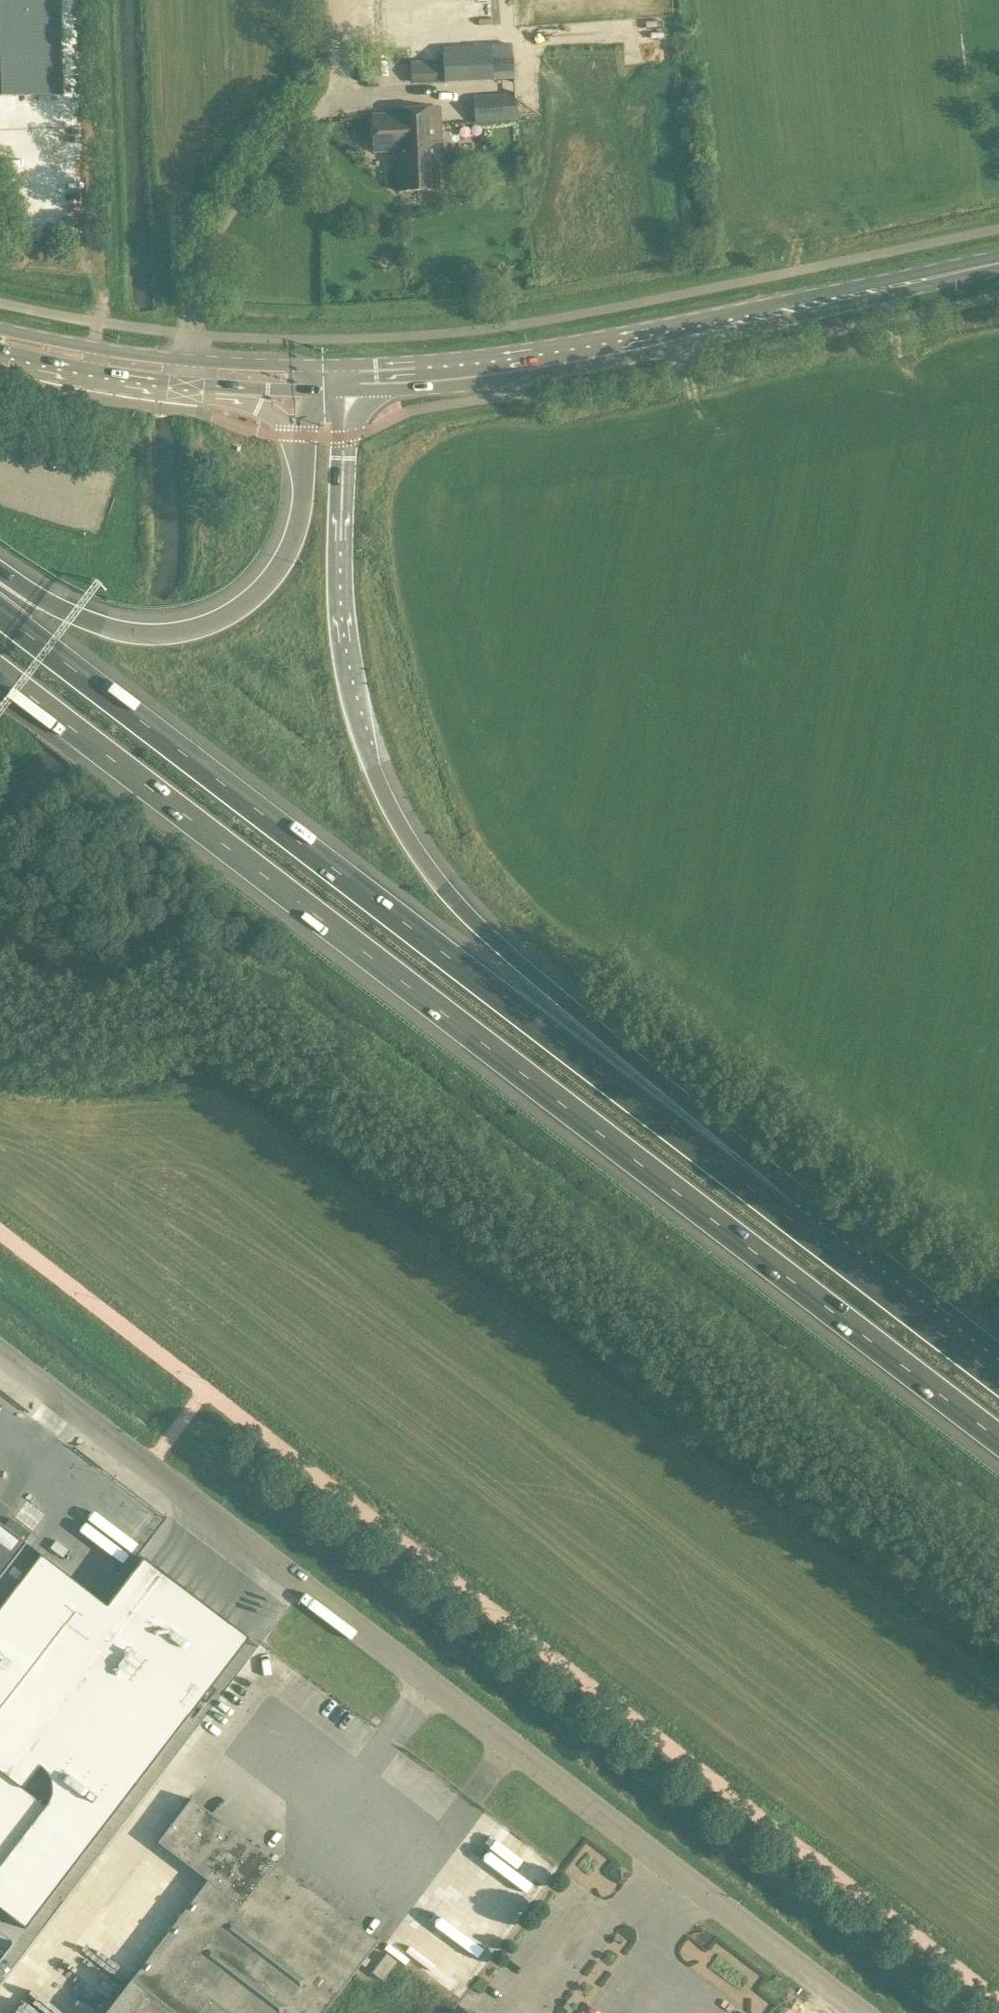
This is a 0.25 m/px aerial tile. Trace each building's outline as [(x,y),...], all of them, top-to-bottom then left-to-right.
[(61,94),(60,59),(57,0),(0,0),(0,96),(61,94)] [(410,59),(411,84),(513,79),(512,44),(442,46),(443,58),(410,59)] [(475,124),(518,122),(517,94),(473,96),(475,124)] [(391,117),(372,117),(374,151),(393,150),(394,160),(397,159),(399,191),(439,190),(438,157),(441,157),(439,108),(391,110),(391,117)] [(191,1717),(174,1704),(234,1627),(149,1561),(108,1617),(0,1538),(0,1967),(191,1717)] [(191,1800),(158,1843),(207,1881),(107,2012),(324,2012),(378,1943),(191,1800)] [(115,1923),(97,1970),(128,1981),(136,1961),(130,1959),(127,1966),(116,1961),(122,1945),(151,1955),(163,1924),(167,1925),(178,1896),(167,1892),(171,1882),(151,1875),(140,1905),(141,1905),(131,1930),(115,1923)] [(370,1973),(381,1981),(396,1962),(386,1954),(370,1973)]
